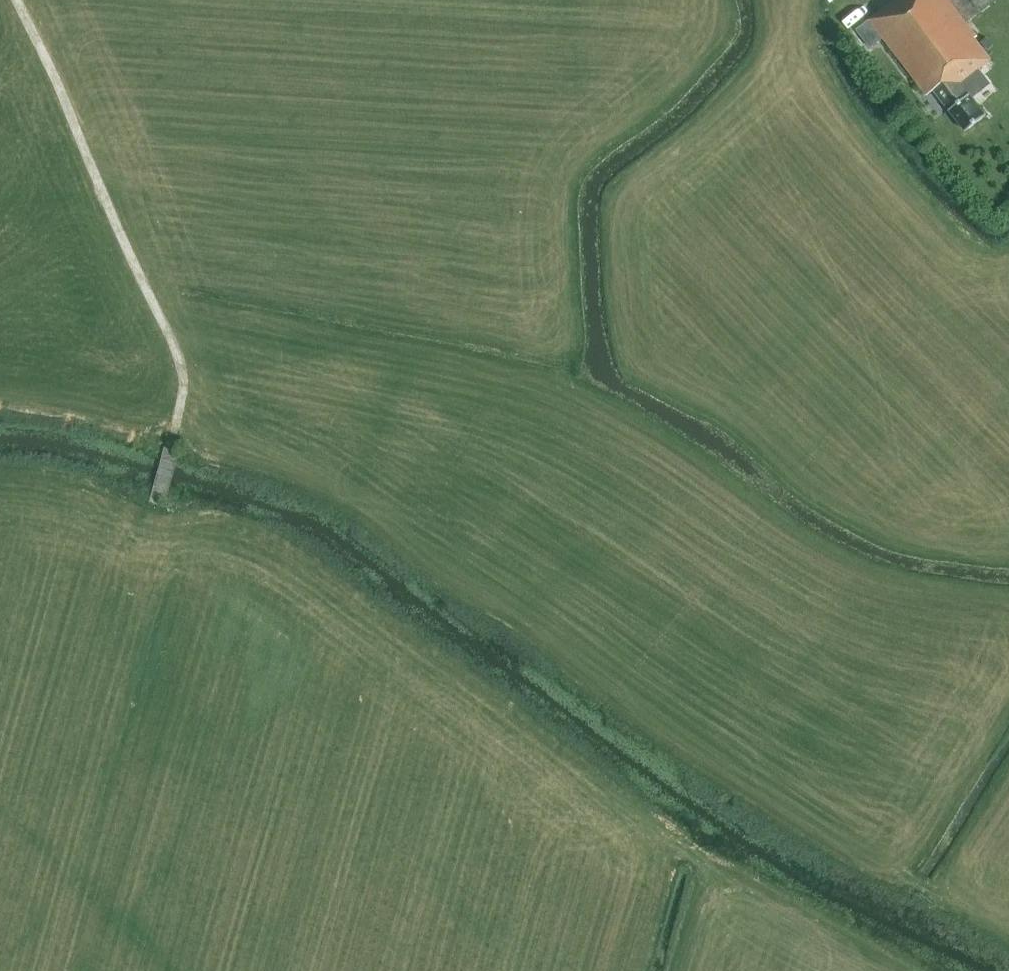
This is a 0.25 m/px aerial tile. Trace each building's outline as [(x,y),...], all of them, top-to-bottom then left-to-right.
[(870,46),(882,37),(926,94),(933,89),(964,131),(984,115),(959,83),(990,60),(974,38),(977,37),(965,22),(994,0),(950,0),(893,0),(856,28),(870,46)]
